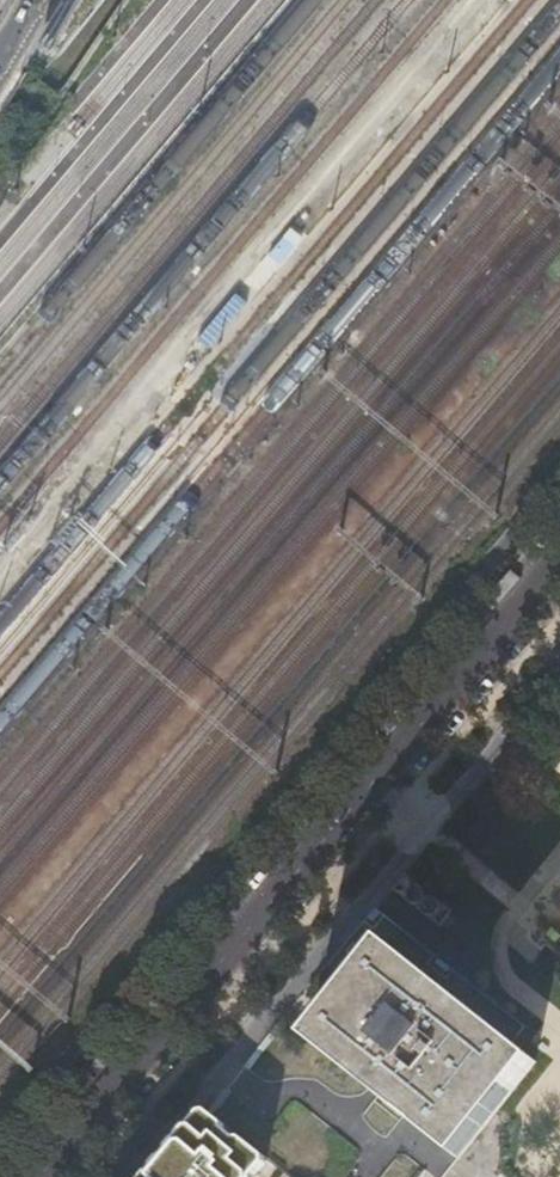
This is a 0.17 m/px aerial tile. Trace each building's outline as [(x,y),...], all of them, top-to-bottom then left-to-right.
[(16,318),(0,309),(0,344),(16,318)] [(361,924),(385,943),(512,1043),(525,1027),(375,908),(361,924)] [(512,1043),(385,943),(334,1007),(308,1040),(281,1019),(208,1112),(221,1122),(224,1125),(242,1139),(290,1176),(444,1176),(459,1158),(495,1114),(535,1062),(512,1043)] [(208,1112),(207,1112),(202,1112),(168,1153),(148,1176),(290,1176),(242,1139),(236,1139),(224,1129),(224,1125),(221,1122),(208,1112)]
